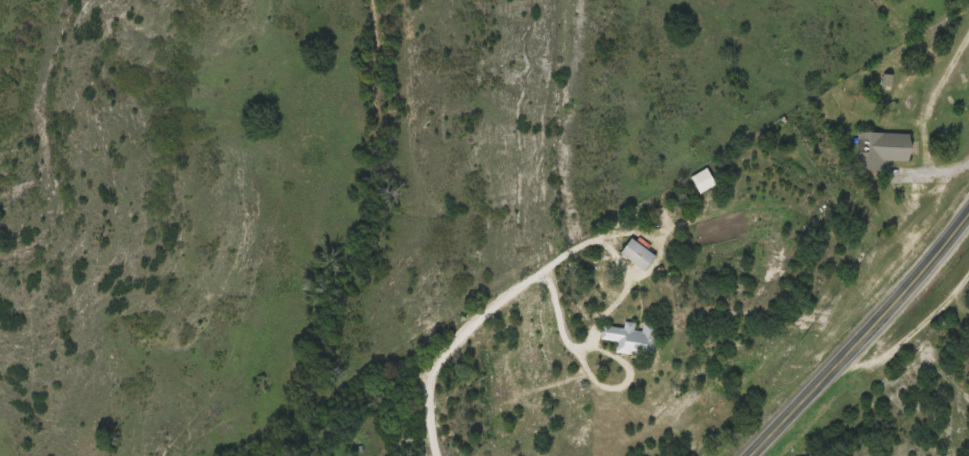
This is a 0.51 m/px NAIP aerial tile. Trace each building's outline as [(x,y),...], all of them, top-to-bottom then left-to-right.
[(910,161),(910,134),(858,132),(857,170),(883,171),(883,160),(910,161)] [(643,272),(656,258),(633,238),(621,251),(643,272)] [(653,358),(658,324),(640,321),(640,323),(625,321),(624,328),(603,325),(601,340),(617,342),(616,353),(653,358)]
